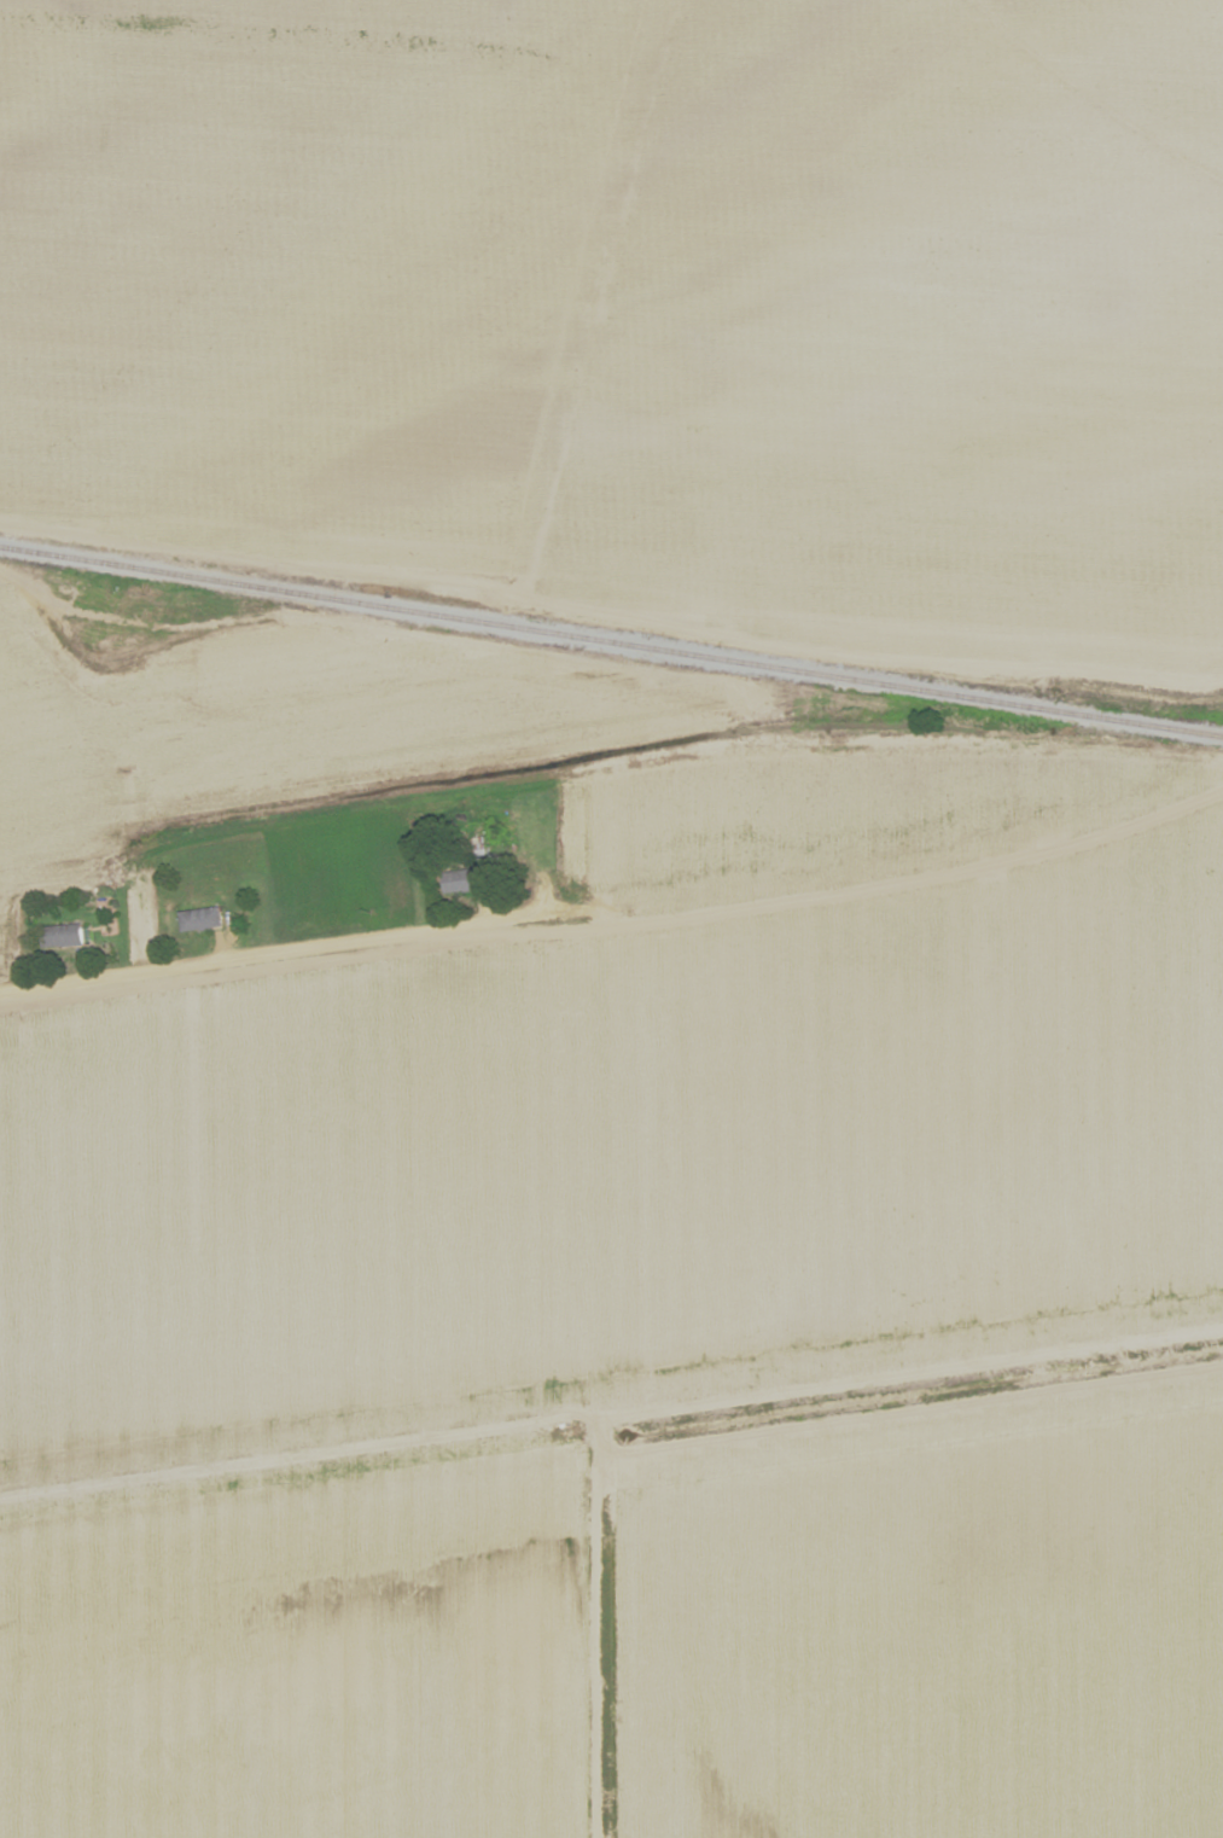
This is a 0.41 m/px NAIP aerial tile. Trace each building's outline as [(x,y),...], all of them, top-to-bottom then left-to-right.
[(443,893),(481,887),(478,866),(440,872),(443,893)] [(219,929),(219,908),(179,908),(179,929),(219,929)] [(38,924),(38,945),(79,945),(79,924),(38,924)]
